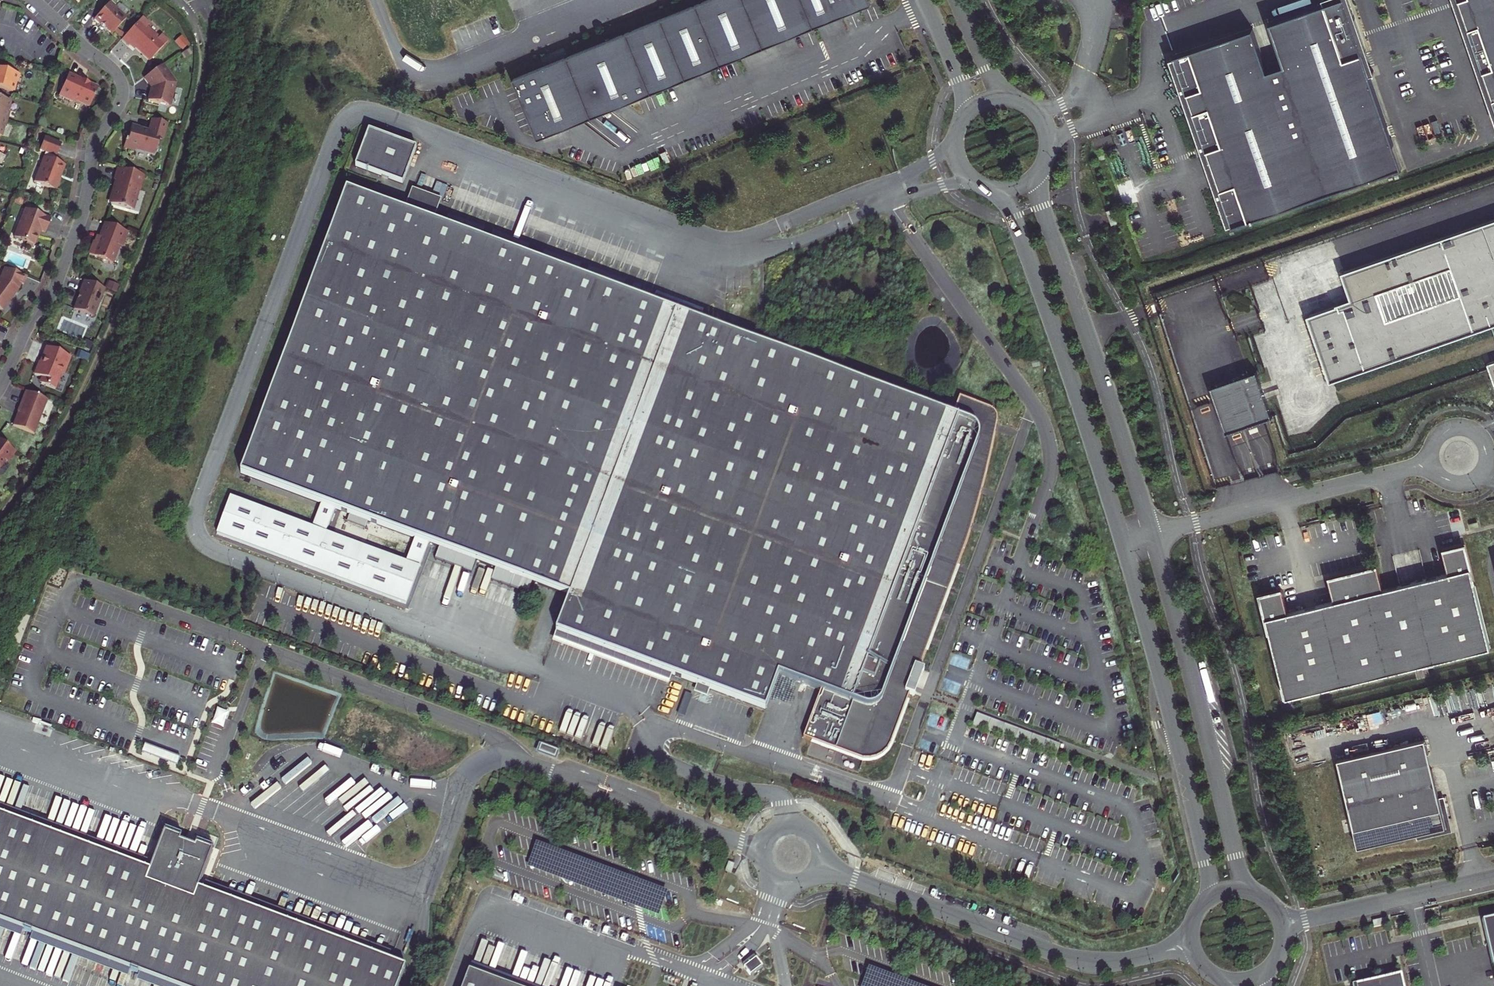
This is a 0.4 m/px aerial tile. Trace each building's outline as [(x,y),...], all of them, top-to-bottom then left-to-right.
[(519,83),(545,143),(572,131),(580,120),(587,125),(595,114),(602,119),(610,108),(616,112),(625,101),(631,106),(744,59),(752,48),(758,53),(767,42),(773,47),(781,35),(788,40),(796,29),(803,34),(826,24),(867,7),(864,0),(716,0),(519,83)] [(1171,61),(1183,95),(1186,93),(1193,111),(1189,113),(1203,151),(1206,150),(1219,188),(1216,189),(1227,223),(1226,223),(1227,225),(1232,224),(1233,226),(1401,167),(1369,73),(1373,72),(1373,70),(1372,70),(1368,71),(1362,53),(1366,52),(1348,0),(1322,0),(1323,2),(1269,21),(1283,63),(1267,69),(1252,27),(1173,55),(1174,57),(1169,58),(1170,61),(1171,61)] [(1454,0),(1463,28),(1467,26),(1458,0),(1454,0)] [(1467,26),(1463,28),(1478,71),(1482,70),(1491,97),(1488,98),(1493,116),(1493,0),(1458,0),(1467,26)] [(109,3),(94,19),(100,25),(101,23),(112,34),(126,18),(109,3)] [(149,24),(141,18),(121,40),(128,46),(131,43),(150,60),(167,41),(160,35),(158,38),(146,27),(149,24)] [(788,40),(803,34),(796,29),(788,40)] [(773,47),(788,40),(781,35),(773,47)] [(758,53),(773,47),(767,42),(758,53)] [(744,59),(758,53),(752,48),(744,59)] [(1366,52),(1362,53),(1368,71),(1372,70),(1366,52)] [(162,65),(144,78),(151,87),(147,100),(167,106),(169,104),(175,83),(162,65)] [(13,92),(15,82),(16,82),(19,74),(0,69),(0,88),(13,92)] [(1482,70),(1478,71),(1488,98),(1491,97),(1482,70)] [(83,81),(68,74),(58,95),(72,101),(75,100),(89,106),(97,88),(88,84),(86,84),(82,82),(83,81)] [(1186,93),(1183,95),(1189,113),(1193,111),(1186,93)] [(0,99),(0,117),(6,119),(8,111),(7,111),(10,101),(0,99)] [(616,112),(631,106),(625,101),(616,112)] [(602,119),(616,112),(610,108),(602,119)] [(587,125),(602,119),(595,114),(587,125)] [(167,123),(152,119),(149,130),(148,131),(140,129),(141,127),(131,124),(129,133),(127,132),(123,147),(134,151),(135,148),(154,153),(159,136),(163,137),(167,123)] [(572,131),(587,125),(580,120),(572,131)] [(418,149),(370,132),(357,168),(378,175),(405,185),(418,149)] [(60,145),(44,139),(39,152),(45,154),(33,184),(56,193),(60,181),(58,181),(64,167),(53,162),(54,158),(55,158),(60,145)] [(1206,150),(1203,151),(1216,189),(1219,188),(1206,150)] [(144,175),(117,168),(114,180),(119,182),(117,189),(114,191),(111,204),(131,209),(137,189),(139,190),(144,175)] [(371,199),(348,191),(242,474),(352,515),(370,522),(425,543),(570,597),(557,632),(770,709),(782,671),(827,689),(808,737),(868,763),(897,750),(917,690),(971,530),(1003,413),(965,397),(957,416),(435,223),(406,212),(371,199)] [(414,191),(406,212),(435,223),(443,202),(414,191)] [(1112,208),(1106,210),(1111,225),(1118,222),(1112,208)] [(49,220),(24,210),(13,239),(33,247),(39,232),(44,234),(49,220)] [(1313,316),(1333,375),(1490,323),(1493,321),(1493,217),(1339,269),(1351,304),(1313,316)] [(127,232),(105,223),(97,243),(93,242),(89,254),(112,263),(119,246),(123,244),(127,232)] [(26,276),(4,268),(0,277),(0,309),(2,310),(18,288),(20,283),(23,285),(26,276)] [(104,289),(83,280),(78,294),(79,294),(73,309),(93,317),(104,289)] [(51,349),(46,346),(42,356),(44,356),(41,363),(40,362),(39,363),(34,374),(43,378),(41,383),(54,389),(60,374),(64,372),(70,356),(58,351),(51,349)] [(1255,370),(1210,386),(1226,430),(1270,415),(1255,370)] [(47,399),(25,391),(22,399),(23,400),(13,425),(33,434),(47,399)] [(0,440),(0,466),(4,460),(7,461),(15,451),(0,440)] [(370,522),(352,515),(349,522),(367,529),(370,522)] [(1287,613),(1283,591),(1261,596),(1286,701),(1344,686),(1491,648),(1470,567),(1464,545),(1444,550),(1449,573),(1383,589),(1377,566),(1330,578),(1335,601),(1287,613)] [(1060,745),(977,713),(972,725),(1055,756),(1060,745)] [(1337,761),(1358,847),(1445,826),(1424,740),(1347,758),(1337,761)] [(177,762),(179,754),(144,745),(142,754),(177,762)] [(558,751),(541,745),(539,752),(555,758),(558,751)] [(156,985),(398,985),(404,969),(197,892),(211,853),(194,847),(193,850),(186,848),(178,845),(180,841),(163,835),(148,874),(0,819),(0,927),(156,985)] [(734,864),(729,862),(725,871),(731,873),(734,864)] [(1482,920),(1485,933),(1489,948),(1493,970),(1493,917),(1482,920)] [(1387,918),(1372,921),(1374,928),(1388,924),(1387,918)] [(762,966),(752,956),(741,965),(751,977),(762,966)] [(476,971),(471,985),(515,985),(476,971)] [(1363,985),(1403,985),(1401,977),(1363,985)]
